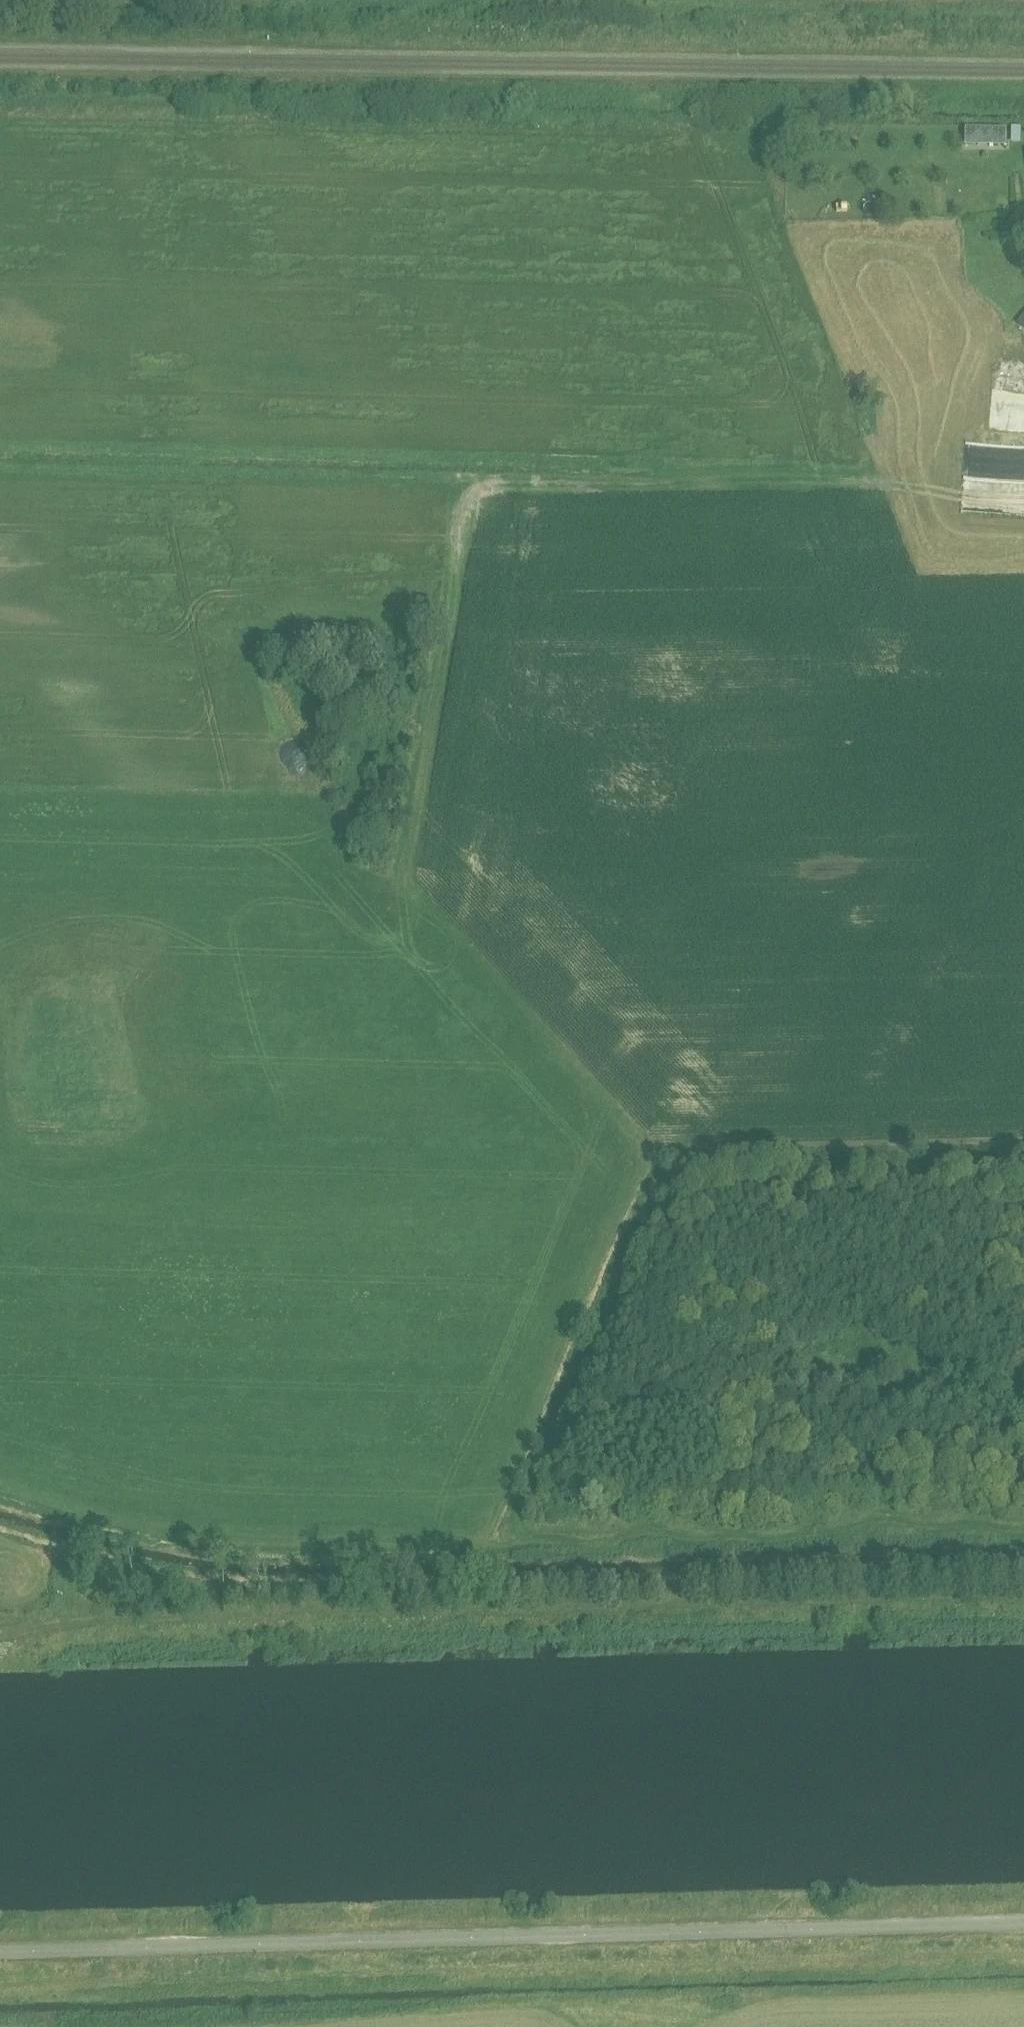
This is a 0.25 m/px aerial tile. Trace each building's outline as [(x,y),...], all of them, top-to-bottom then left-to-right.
[(1023,140),(1023,125),(1023,123),(1010,123),(1010,140),(1023,140)] [(1006,146),(1006,129),(986,129),(986,146),(1006,146)]
